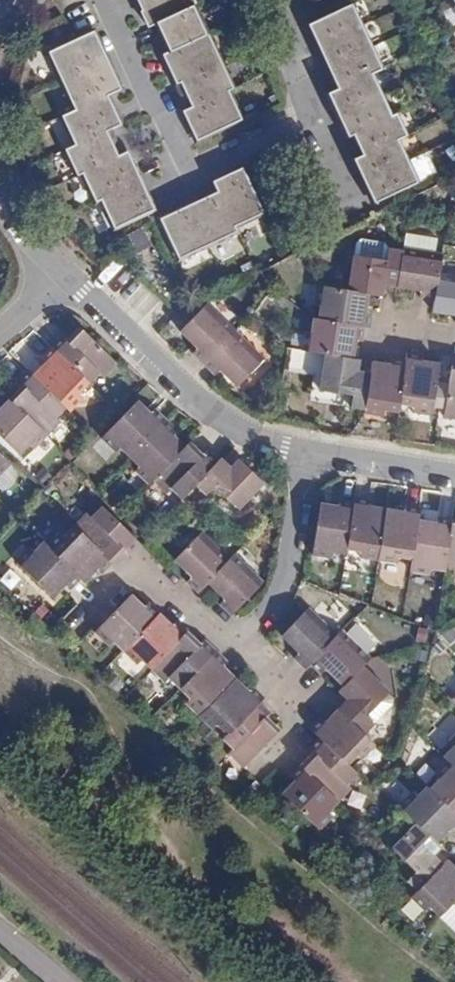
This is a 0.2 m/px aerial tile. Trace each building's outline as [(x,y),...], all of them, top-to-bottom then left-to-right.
[(148,27),(155,23),(196,5),(194,0),(136,0),(148,27)] [(196,5),(155,23),(169,53),(210,34),(196,5)] [(353,5),(310,25),(319,46),(363,25),(353,5)] [(363,25),(319,46),(329,67),(373,47),(363,25)] [(109,60),(96,31),(71,43),(49,53),(62,83),(109,60)] [(164,56),(177,84),(223,63),(210,34),(169,53),(164,56)] [(373,47),(329,67),(339,90),(374,74),(383,69),(373,47)] [(123,89),(109,60),(62,83),(75,111),(109,96),(123,89)] [(177,84),(188,110),(230,91),(235,88),(223,63),(177,84)] [(374,74),(339,90),(329,94),(338,115),(383,95),(374,74)] [(183,112),(197,141),(243,119),(230,91),(188,110),(183,112)] [(348,136),(353,133),(393,115),(383,95),(338,115),(348,136)] [(122,123),(109,96),(75,111),(62,118),(75,146),(114,128),(122,123)] [(363,156),(400,139),(409,136),(398,113),(393,115),(353,133),(363,156)] [(124,153),(114,128),(75,146),(65,151),(77,176),(82,173),(124,153)] [(365,183),(409,161),(400,139),(363,156),(355,161),(365,183)] [(129,151),(124,153),(82,173),(96,203),(101,201),(143,181),(129,151)] [(375,203),(420,183),(409,161),(365,183),(375,203)] [(267,215),(244,168),(215,181),(219,191),(237,229),(267,215)] [(156,210),(143,181),(101,201),(115,230),(156,210)] [(237,229),(219,191),(189,205),(210,247),(240,234),(237,229)] [(210,247),(189,205),(161,219),(181,261),(210,247)] [(444,252),(405,246),(404,251),(398,288),(415,290),(421,291),(420,299),(436,301),(441,270),(444,252)] [(398,288),(404,251),(391,249),(388,261),(354,255),(348,291),(370,294),(385,296),(386,286),(398,288)] [(441,270),(436,301),(434,313),(452,315),(454,316),(454,273),(441,270)] [(348,291),(318,285),(316,303),(321,305),(318,319),(367,327),(372,328),(375,313),(368,312),(370,294),(348,291)] [(194,354),(204,366),(238,332),(208,303),(181,331),(198,349),(194,354)] [(367,327),(318,319),(313,319),(311,333),(304,332),(301,351),(326,355),(355,359),(358,341),(364,342),(367,327)] [(63,336),(52,347),(90,385),(101,373),(106,377),(117,366),(79,328),(67,340),(63,336)] [(238,332),(204,366),(216,376),(222,371),(238,388),(266,359),(238,332)] [(90,385),(52,347),(41,358),(45,362),(33,374),(66,408),(71,413),(85,398),(81,394),(90,385)] [(434,409),(441,410),(444,384),(438,383),(442,364),(423,361),(424,354),(409,352),(407,360),(401,405),(414,408),(413,413),(433,416),(434,409)] [(361,361),(355,359),(326,355),(320,390),(354,395),(352,408),(367,410),(372,373),(360,371),(361,361)] [(372,373),(367,410),(366,414),(384,418),(385,412),(399,414),(401,405),(407,360),(391,358),(390,363),(375,361),(372,373)] [(453,365),(450,384),(444,384),(441,410),(446,411),(445,417),(454,419),(454,366),(453,365)] [(33,374),(28,371),(19,381),(22,385),(10,399),(48,436),(61,423),(57,418),(66,408),(33,374)] [(10,399),(0,409),(0,435),(20,456),(30,446),(34,450),(48,436),(10,399)] [(130,457),(167,419),(155,408),(151,413),(139,401),(102,439),(116,453),(122,448),(130,457)] [(178,430),(167,419),(130,457),(139,467),(136,471),(149,485),(154,480),(187,448),(174,435),(178,430)] [(200,459),(187,448),(154,480),(167,493),(171,489),(183,500),(196,486),(215,466),(204,455),(200,459)] [(12,464),(0,452),(0,477),(12,464)] [(223,458),(215,466),(196,486),(206,496),(216,487),(239,510),(264,484),(239,459),(231,467),(223,458)] [(379,561),(387,508),(371,505),(372,499),(355,497),(355,502),(347,549),(360,551),(360,558),(379,561)] [(346,555),(347,549),(355,502),(340,500),(339,505),(320,502),(312,555),(332,559),(334,553),(346,555)] [(412,560),(419,520),(421,507),(405,504),(404,511),(387,508),(379,561),(398,564),(399,558),(412,560)] [(86,513),(74,526),(113,564),(126,551),(130,555),(142,543),(103,506),(92,518),(86,513)] [(446,572),(454,519),(437,517),(436,522),(419,520),(412,560),(410,572),(430,575),(431,570),(446,572)] [(454,519),(446,572),(454,573),(454,519)] [(47,546),(82,579),(86,582),(98,570),(102,575),(113,564),(74,526),(63,537),(59,533),(47,546)] [(192,577),(188,582),(199,594),(209,584),(231,559),(203,532),(175,561),(192,577)] [(54,598),(59,593),(66,586),(71,590),(82,579),(47,546),(43,542),(32,553),(26,549),(16,562),(54,598)] [(237,554),(231,559),(209,584),(224,599),(220,604),(233,616),(265,582),(237,554)] [(133,595),(95,633),(108,646),(113,641),(123,650),(161,614),(150,601),(145,605),(133,595)] [(298,652),(293,658),(305,670),(310,664),(333,640),(305,613),(283,636),(298,652)] [(161,614),(123,650),(137,664),(142,659),(152,670),(191,633),(177,620),(173,624),(161,614)] [(356,623),(347,633),(369,654),(378,644),(356,623)] [(191,633),(152,670),(164,683),(169,678),(180,689),(218,651),(208,640),(203,645),(191,633)] [(363,666),(366,662),(339,635),(333,640),(310,664),(322,675),(328,670),(342,686),(363,666)] [(218,651),(180,689),(191,700),(187,704),(199,717),(237,678),(226,666),(229,661),(218,651)] [(390,692),(363,666),(342,686),(338,691),(346,699),(338,708),(366,735),(376,724),(367,716),(390,692)] [(237,678),(199,717),(212,729),(216,724),(228,736),(262,702),(266,698),(255,686),(249,691),(237,678)] [(228,736),(223,740),(233,750),(229,754),(243,767),(280,731),(268,718),(272,713),(262,702),(228,736)] [(366,735),(338,708),(326,720),(323,717),(312,728),(320,737),(351,766),(362,755),(365,759),(377,747),(366,735)] [(351,766),(320,737),(311,747),(314,751),(300,765),(339,803),(352,790),(349,786),(358,774),(351,766)] [(444,756),(452,764),(454,767),(454,745),(444,756)] [(452,764),(429,789),(454,813),(454,767),(452,764)] [(339,803),(300,765),(291,775),(295,781),(291,786),(283,794),(320,831),(334,816),(330,812),(339,803)] [(437,843),(449,830),(454,835),(454,833),(454,813),(429,789),(426,786),(403,811),(416,823),(437,843)] [(417,891),(444,864),(436,855),(442,848),(437,843),(416,823),(391,849),(414,871),(406,881),(417,891)] [(454,901),(454,866),(448,859),(444,864),(417,891),(411,898),(425,912),(430,907),(440,917),(454,901)] [(440,917),(454,931),(454,901),(440,917)]
